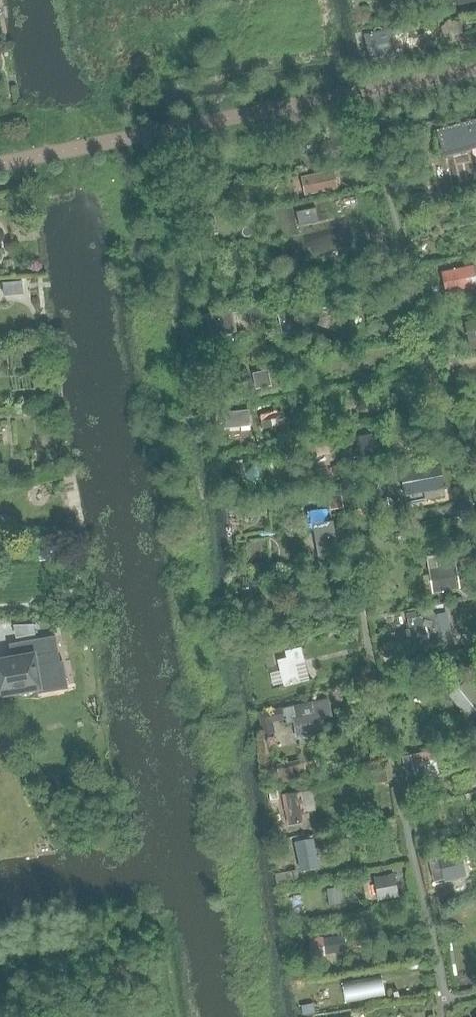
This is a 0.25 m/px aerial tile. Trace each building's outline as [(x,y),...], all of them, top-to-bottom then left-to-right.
[(460,21),(451,23),(454,36),(463,33),(460,21)] [(391,31),(365,37),(371,61),(396,55),(391,31)] [(437,130),(443,153),(475,144),(475,120),(437,130)] [(333,170),(301,177),(304,195),(337,188),(333,170)] [(316,209),(296,213),(299,226),(319,222),(316,209)] [(218,221),(206,221),(207,233),(219,233),(218,221)] [(321,266),(307,269),(311,283),(325,280),(321,266)] [(468,266),(441,272),(445,292),(472,286),(468,266)] [(265,304),(246,308),(248,322),(268,318),(265,304)] [(231,310),(199,317),(203,338),(223,336),(236,331),(231,310)] [(323,310),(317,325),(336,332),(342,317),(323,310)] [(464,323),(468,350),(475,348),(475,321),(464,323)] [(268,371),(252,374),(256,390),(271,386),(268,371)] [(359,424),(356,410),(345,412),(348,426),(359,424)] [(248,411),(224,413),(225,421),(249,418),(248,411)] [(283,413),(260,415),(262,428),(284,426),(283,413)] [(370,434),(338,440),(342,458),(373,453),(370,434)] [(320,460),(319,448),(307,449),(309,462),(320,460)] [(438,464),(400,471),(404,495),(423,492),(425,499),(444,496),(438,464)] [(341,494),(328,496),(330,511),(343,509),(341,494)] [(333,521),(312,524),(316,547),(336,544),(333,521)] [(468,550),(457,554),(463,569),(474,565),(468,550)] [(429,570),(432,593),(459,588),(467,597),(475,595),(475,592),(474,583),(465,585),(464,580),(457,581),(453,553),(436,556),(438,569),(429,570)] [(415,612),(406,614),(414,649),(440,644),(432,608),(420,611),(421,617),(418,617),(416,618),(415,612)] [(38,687),(34,666),(59,662),(55,636),(19,642),(22,657),(0,661),(0,694),(18,691),(21,693),(28,692),(30,689),(38,687)] [(286,658),(277,660),(283,686),(299,683),(294,663),(304,661),(301,648),(285,651),(286,658)] [(272,655),(264,657),(267,669),(275,667),(272,655)] [(448,696),(466,718),(468,717),(475,711),(475,701),(475,700),(475,691),(468,680),(448,696)] [(281,709),(259,714),(262,735),(273,733),(271,721),(284,719),(285,724),(293,722),(296,738),(327,732),(324,718),(326,717),(331,716),(327,700),(281,709)] [(404,756),(402,757),(407,781),(424,777),(421,762),(434,759),(433,751),(421,753),(404,756)] [(285,764),(276,765),(279,777),(287,775),(285,764)] [(374,772),(371,772),(372,784),(387,782),(386,770),(374,772)] [(277,790),(268,792),(270,801),(279,799),(277,790)] [(311,790),(282,795),(287,825),(306,822),(304,812),(315,810),(311,790)] [(297,842),(295,842),(300,871),(317,868),(313,839),(297,842)] [(459,853),(429,860),(434,882),(465,875),(459,853)] [(296,871),(288,872),(290,882),(298,880),(296,871)] [(394,874),(374,878),(378,900),(398,896),(394,874)] [(339,888),(327,890),(329,906),(341,904),(339,888)] [(343,936),(309,940),(311,955),(346,951),(343,936)] [(381,977),(345,984),(348,1003),(385,996),(381,977)] [(313,1005),(301,1007),(303,1015),(314,1013),(313,1005)]
